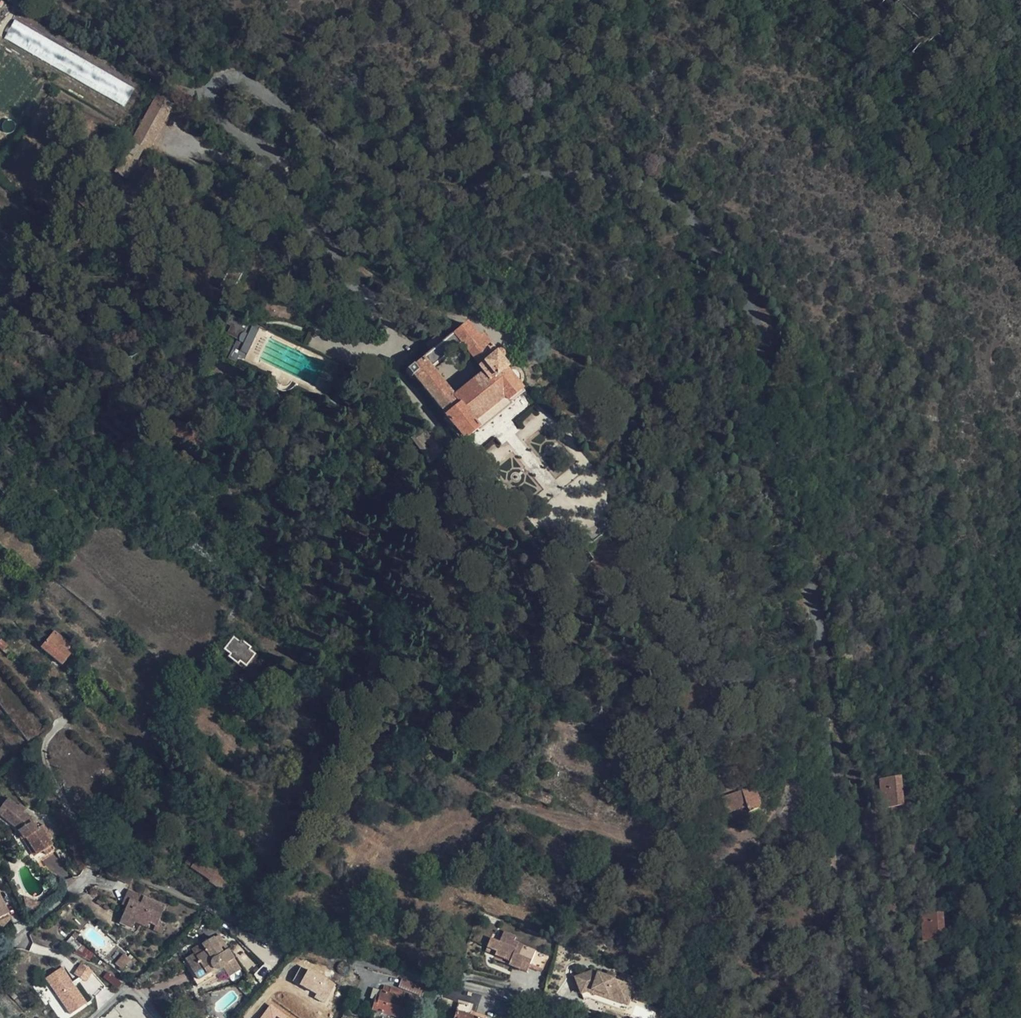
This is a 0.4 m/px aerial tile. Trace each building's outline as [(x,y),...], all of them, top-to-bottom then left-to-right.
[(14,21),(4,39),(125,104),(135,86),(14,21)] [(842,31),(844,40),(855,42),(854,31),(842,31)] [(869,79),(860,81),(863,90),(871,87),(869,79)] [(148,152),(173,106),(170,103),(170,102),(169,99),(167,98),(165,97),(162,97),(160,99),(156,97),(131,142),(131,143),(115,172),(126,178),(142,149),(148,152)] [(240,351),(251,327),(248,325),(248,324),(230,315),(227,324),(231,326),(227,334),(239,340),(239,342),(237,342),(228,359),(235,363),(239,356),(245,359),(247,355),(240,351)] [(518,386),(521,382),(521,378),(520,374),(518,371),(516,371),(515,370),(510,370),(507,372),(504,369),(506,368),(500,360),(502,358),(502,355),(501,353),(499,352),(495,353),(482,337),(478,340),(466,325),(452,336),(452,335),(443,342),(431,351),(422,358),(423,359),(413,367),(412,366),(405,372),(411,378),(413,376),(446,415),(445,416),(462,437),(465,435),(466,437),(475,430),(478,428),(473,422),(504,397),(506,401),(508,399),(521,389),(518,386)] [(258,331),(251,327),(240,351),(247,355),(258,331)] [(431,351),(443,342),(438,335),(426,344),(431,351)] [(16,360),(1,349),(0,351),(0,360),(11,368),(16,360)] [(22,364),(16,360),(11,368),(16,372),(22,364)] [(513,405),(508,399),(506,401),(504,397),(473,422),(478,428),(475,430),(478,433),(513,405)] [(543,416),(527,412),(523,429),(539,433),(543,416)] [(255,580),(273,597),(278,591),(261,574),(255,580)] [(62,664),(71,653),(75,648),(54,631),(50,636),(41,647),(62,664)] [(246,666),(255,654),(249,649),(251,647),(241,639),(239,641),(233,637),(224,649),(230,654),(228,657),(237,664),(240,662),(246,666)] [(8,656),(8,655),(13,651),(8,647),(3,651),(8,656)] [(16,663),(21,659),(13,651),(8,655),(16,663)] [(263,660),(255,654),(246,666),(254,672),(263,660)] [(904,806),(901,778),(880,780),(882,808),(904,806)] [(746,802),(748,807),(750,812),(759,808),(760,804),(753,782),(745,784),(747,790),(722,799),(726,809),(746,802)] [(8,798),(2,806),(6,810),(0,817),(18,831),(24,840),(26,838),(37,855),(42,851),(46,855),(55,849),(49,841),(53,839),(44,824),(38,828),(31,817),(25,812),(27,810),(23,806),(20,804),(18,807),(8,798)] [(728,814),(748,807),(746,802),(726,809),(728,814)] [(33,857),(37,855),(26,838),(24,840),(22,841),(33,857)] [(198,859),(191,868),(210,881),(209,883),(221,890),(226,882),(224,880),(230,872),(196,849),(192,855),(198,859)] [(185,864),(191,868),(198,859),(192,855),(191,855),(185,864)] [(116,879),(120,873),(109,867),(106,872),(116,879)] [(128,890),(125,897),(130,899),(126,907),(119,923),(132,929),(135,922),(137,917),(148,922),(155,925),(156,925),(157,922),(164,906),(128,890)] [(0,896),(0,917),(8,913),(0,896)] [(33,901),(24,897),(25,906),(35,911),(40,903),(33,901)] [(944,940),(943,911),(922,912),(924,941),(944,940)] [(2,929),(11,920),(9,916),(0,920),(0,928),(2,929)] [(146,927),(148,922),(137,917),(135,922),(146,927)] [(165,925),(157,922),(156,925),(155,925),(153,930),(162,933),(165,925)] [(547,956),(514,942),(516,937),(505,932),(500,942),(491,939),(488,947),(497,951),(496,955),(511,962),(509,965),(527,972),(530,964),(542,969),(547,956)] [(205,951),(196,957),(199,962),(190,967),(197,980),(212,972),(215,978),(225,972),(229,977),(240,970),(228,950),(223,953),(213,937),(201,945),(205,951)] [(192,950),(196,957),(205,951),(201,945),(192,950)] [(128,963),(129,961),(123,956),(114,966),(121,972),(125,966),(128,963)] [(79,962),(74,975),(87,981),(93,968),(79,962)] [(63,965),(45,977),(69,1015),(87,1004),(63,965)] [(292,982),(315,993),(313,998),(326,1004),(337,982),(300,965),(292,982)] [(606,976),(588,980),(592,997),(598,995),(603,994),(639,1006),(645,988),(629,983),(620,980),(606,976)] [(648,990),(645,988),(639,1006),(603,994),(598,995),(642,1010),(648,990)] [(397,1017),(403,996),(381,990),(379,996),(376,995),(372,1010),(397,1017)] [(471,1011),(472,1007),(459,1003),(453,1017),(476,1017),(470,1016),(471,1011)] [(269,1005),(259,1017),(287,1017),(269,1005)]
